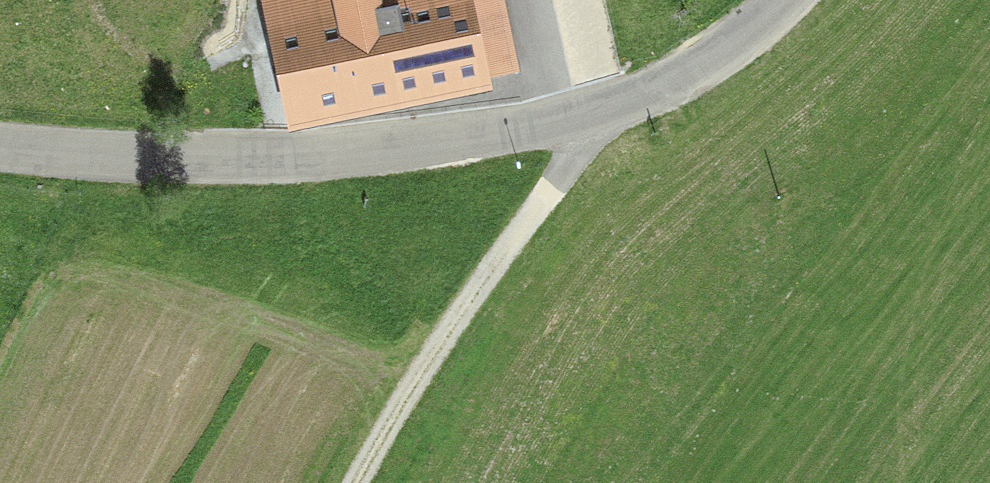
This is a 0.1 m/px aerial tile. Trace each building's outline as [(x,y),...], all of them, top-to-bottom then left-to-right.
[(280,66),(291,119),(483,80),(467,0),(420,0),(401,4),(400,0),(293,0),(297,18),(305,61),(280,66)]
